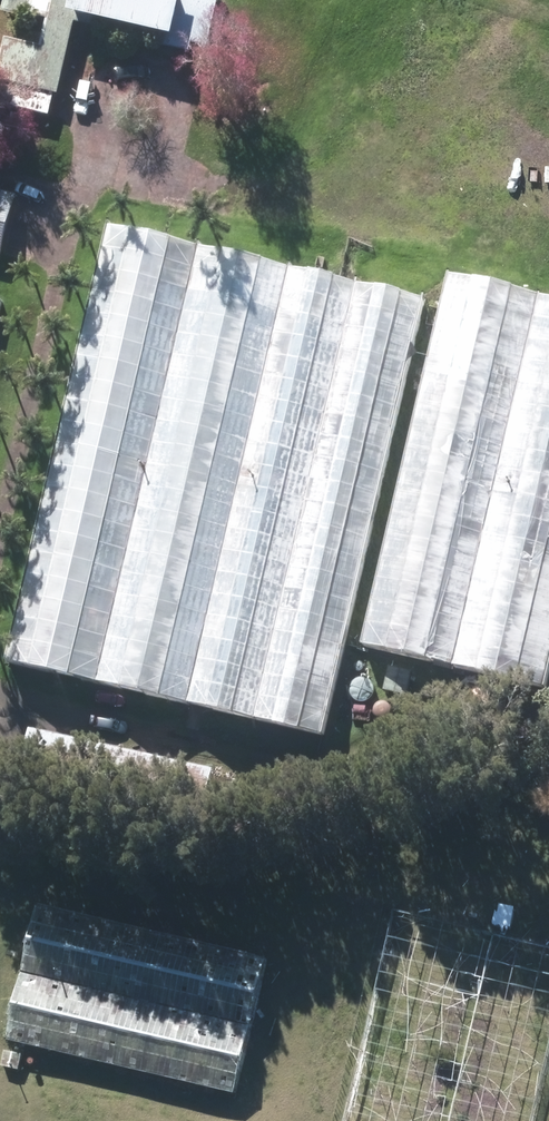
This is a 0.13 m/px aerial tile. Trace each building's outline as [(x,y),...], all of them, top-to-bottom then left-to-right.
[(54,117),(59,93),(65,94),(81,23),(101,28),(103,19),(169,34),(167,46),(214,56),(227,0),(11,0),(7,14),(37,21),(38,17),(52,21),(46,47),(15,40),(7,77),(34,82),(28,110),(54,117)] [(10,147),(0,144),(0,182),(10,147)] [(4,259),(21,197),(0,191),(0,258),(4,259)] [(10,662),(331,735),(431,297),(110,225),(10,662)] [(548,687),(548,293),(451,271),(366,646),(548,687)] [(386,690),(411,695),(414,673),(390,668),(386,690)] [(358,707),(359,719),(374,718),(373,707),(358,707)] [(23,790),(208,830),(221,770),(36,730),(23,790)] [(11,1039),(241,1094),(274,958),(43,904),(11,1039)] [(548,1067),(548,948),(394,911),(345,1120),(536,1120),(548,1067)] [(2,1067),(21,1071),(25,1055),(6,1050),(2,1067)]
